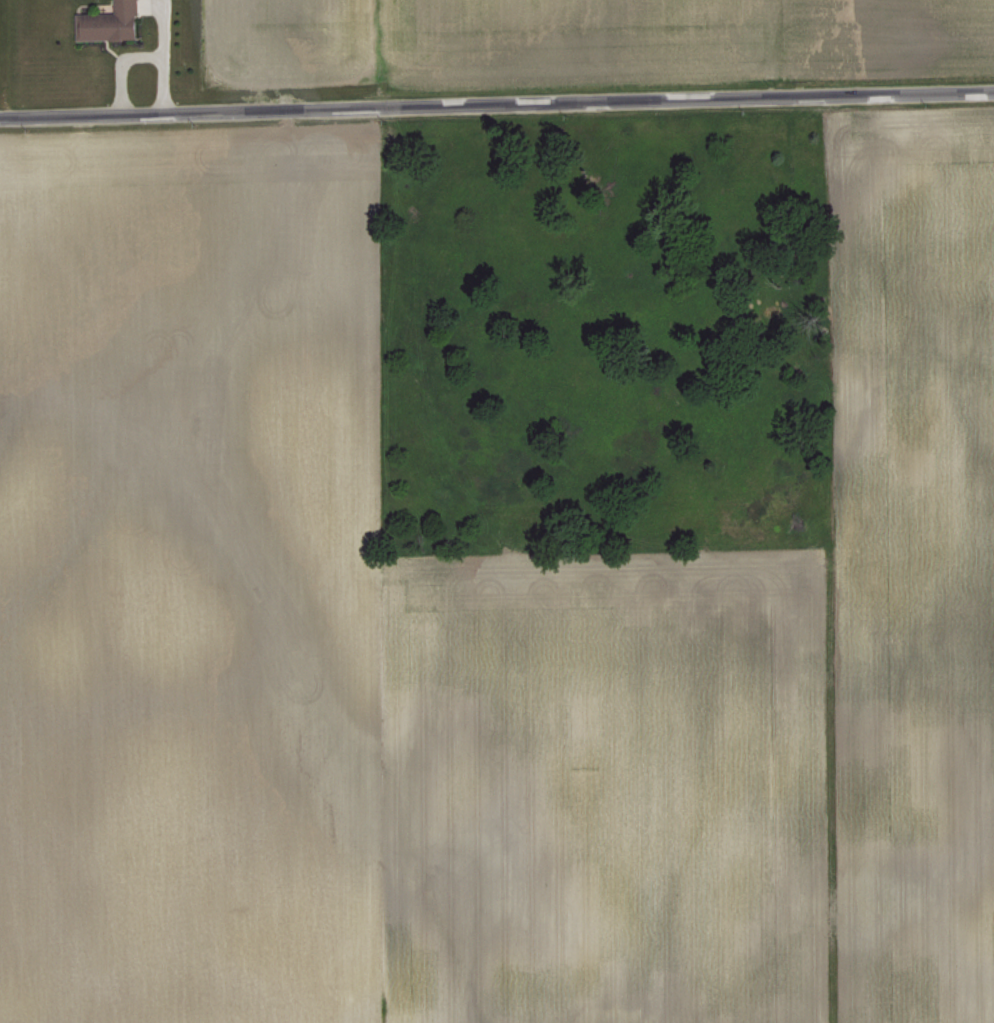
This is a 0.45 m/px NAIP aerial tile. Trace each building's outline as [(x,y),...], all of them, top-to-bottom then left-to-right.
[(139,38),(139,0),(115,0),(115,13),(77,13),(78,39),(139,38)]
